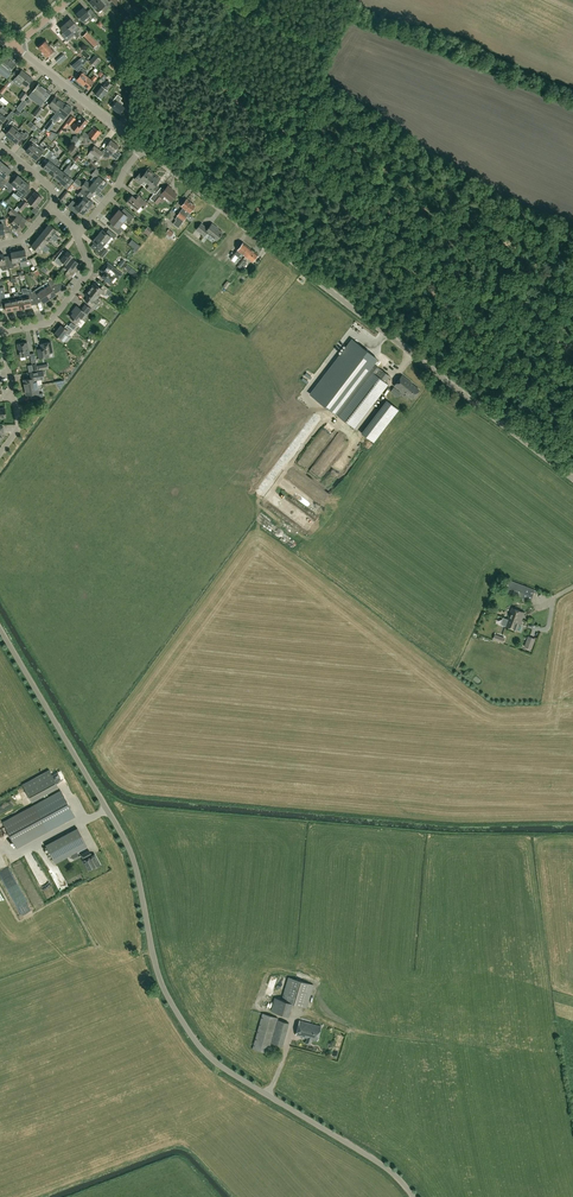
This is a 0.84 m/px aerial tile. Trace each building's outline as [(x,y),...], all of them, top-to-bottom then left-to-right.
[(101,8),(104,11),(111,5),(106,0),(92,0),(89,2),(97,11),(101,8)] [(90,20),(96,15),(91,8),(87,11),(84,7),(76,14),(82,21),(87,17),(90,20)] [(78,26),(71,18),(69,20),(68,18),(64,22),(74,33),(77,37),(79,35),(77,32),(79,29),(77,27),(78,26)] [(66,40),(72,35),(74,33),(64,22),(61,24),(62,26),(60,28),(64,32),(61,34),(66,40)] [(87,33),(83,37),(93,48),(97,44),(87,33)] [(42,44),(38,47),(46,57),(48,55),(51,59),(57,54),(46,40),(42,44)] [(0,60),(0,74),(2,75),(2,74),(7,78),(12,72),(10,71),(17,61),(6,52),(0,60)] [(55,60),(59,64),(67,58),(63,53),(55,60)] [(89,61),(95,66),(100,60),(95,55),(89,61)] [(79,60),(73,65),(78,69),(82,63),(79,60)] [(88,77),(85,74),(87,71),(82,67),(76,74),(79,76),(77,79),(79,81),(79,83),(81,84),(82,84),(88,77)] [(16,77),(27,86),(32,78),(21,70),(16,77)] [(91,79),(88,77),(82,84),(83,84),(88,89),(94,81),(97,77),(94,75),(91,79)] [(107,80),(103,86),(101,85),(95,93),(101,99),(112,84),(107,80)] [(29,96),(41,106),(51,93),(39,83),(29,96)] [(23,91),(18,97),(23,101),(28,94),(23,91)] [(125,107),(122,105),(123,103),(120,100),(122,98),(118,94),(113,100),(115,102),(112,107),(120,113),(125,107)] [(56,113),(64,103),(55,96),(49,104),(52,107),(50,109),(56,113)] [(67,105),(64,103),(56,113),(52,118),(56,121),(60,116),(64,119),(72,108),(67,104),(67,105)] [(37,118),(44,109),(39,106),(33,114),(37,118)] [(3,115),(6,111),(4,109),(0,113),(0,125),(6,118),(9,120),(15,113),(12,110),(6,117),(3,115)] [(72,115),(66,122),(71,126),(76,119),(72,115)] [(81,128),(82,129),(88,122),(81,117),(76,123),(75,122),(71,126),(77,131),(79,129),(81,128)] [(39,127),(46,122),(43,118),(36,123),(39,127)] [(19,128),(14,124),(15,123),(12,120),(5,129),(8,131),(5,134),(11,139),(18,130),(17,130),(19,128)] [(49,131),(54,123),(50,120),(44,127),(49,131)] [(93,138),(91,140),(95,143),(97,140),(95,139),(101,132),(94,126),(88,134),(93,138)] [(26,132),(24,133),(21,131),(20,133),(18,130),(11,139),(16,143),(21,137),(24,139),(28,134),(26,132)] [(35,145),(36,143),(39,140),(36,138),(35,139),(32,137),(28,142),(30,145),(26,151),(31,155),(38,147),(35,145)] [(111,140),(104,149),(111,155),(119,145),(111,140)] [(44,156),(49,150),(47,147),(45,149),(40,145),(38,147),(31,155),(36,160),(41,154),(44,156)] [(91,159),(99,149),(95,146),(87,155),(91,159)] [(104,153),(99,149),(91,159),(92,159),(93,157),(98,161),(104,153)] [(73,156),(80,163),(84,158),(77,152),(73,156)] [(48,172),(58,159),(56,158),(54,160),(51,157),(49,160),(48,160),(43,167),(48,172)] [(60,169),(57,166),(61,161),(58,159),(48,172),(54,176),(60,169)] [(72,170),(71,170),(76,164),(74,163),(70,169),(69,168),(59,181),(65,185),(68,181),(71,183),(73,180),(68,175),(72,170)] [(6,165),(0,172),(0,174),(2,176),(0,179),(0,181),(5,184),(13,175),(12,174),(11,176),(8,173),(11,169),(6,165)] [(59,181),(69,168),(67,167),(63,171),(60,169),(54,176),(59,181)] [(96,178),(94,181),(102,188),(107,182),(103,178),(105,176),(96,168),(91,174),(96,178)] [(144,186),(154,173),(148,168),(143,174),(140,172),(135,178),(144,186)] [(160,178),(154,173),(144,186),(147,182),(150,184),(147,188),(153,193),(158,187),(155,184),(160,178)] [(17,188),(24,180),(18,175),(16,177),(13,175),(5,184),(8,187),(10,185),(13,187),(14,186),(17,188)] [(30,185),(24,180),(17,188),(19,190),(16,194),(23,199),(23,200),(24,199),(31,190),(28,187),(30,185)] [(102,188),(94,181),(91,185),(86,181),(81,186),(83,188),(92,195),(94,193),(97,195),(102,188)] [(161,187),(155,194),(154,193),(150,198),(155,202),(159,196),(163,199),(165,196),(171,201),(177,193),(171,188),(168,185),(164,189),(161,187)] [(90,199),(92,195),(83,188),(78,194),(82,198),(80,201),(88,207),(93,202),(90,199)] [(42,197),(35,191),(27,201),(35,207),(42,197)] [(64,198),(67,201),(72,195),(69,192),(64,198)] [(126,202),(137,210),(140,206),(143,208),(148,202),(139,195),(136,198),(132,195),(126,202)] [(28,203),(24,199),(23,200),(23,199),(18,206),(22,210),(28,203)] [(173,223),(178,227),(195,205),(187,199),(181,206),(183,207),(177,215),(175,218),(176,219),(173,223)] [(88,207),(80,201),(78,204),(73,200),(68,206),(77,214),(79,211),(83,213),(88,207)] [(23,217),(15,210),(15,209),(10,205),(9,205),(12,208),(8,212),(15,218),(11,223),(19,230),(25,223),(21,220),(23,217)] [(119,209),(114,215),(123,222),(126,219),(129,222),(134,216),(125,208),(122,211),(119,209)] [(127,226),(123,222),(114,215),(109,221),(112,223),(109,226),(119,234),(124,228),(125,229),(127,226)] [(49,223),(45,229),(57,239),(59,241),(61,238),(59,237),(54,233),(57,230),(49,223)] [(204,236),(207,232),(217,240),(223,232),(216,227),(217,227),(212,223),(208,229),(201,223),(196,229),(204,236)] [(174,233),(169,228),(166,233),(171,237),(174,233)] [(57,239),(45,229),(40,235),(48,241),(50,238),(55,241),(57,239)] [(103,229),(98,235),(106,242),(109,238),(111,239),(112,239),(114,238),(117,235),(109,229),(106,232),(103,229)] [(45,244),(48,241),(40,235),(36,240),(48,250),(50,248),(45,244)] [(103,246),(104,244),(106,242),(98,235),(93,241),(97,244),(93,249),(99,253),(98,254),(102,257),(104,255),(108,250),(103,246)] [(48,250),(36,240),(31,246),(38,252),(41,248),(46,252),(48,250)] [(241,253),(245,256),(251,249),(243,242),(236,252),(232,249),(227,255),(227,256),(220,265),(227,271),(241,253)] [(25,249),(18,251),(20,261),(27,260),(25,249)] [(258,254),(251,249),(245,256),(252,261),(258,254)] [(66,264),(73,255),(67,251),(66,253),(63,250),(54,261),(61,266),(64,262),(66,264)] [(20,261),(18,251),(11,252),(12,258),(7,258),(9,269),(10,269),(10,268),(14,267),(14,265),(16,265),(16,262),(20,261)] [(7,258),(4,259),(3,253),(0,254),(0,264),(1,264),(2,270),(9,269),(7,258)] [(73,256),(73,255),(66,264),(65,266),(69,269),(66,272),(65,274),(66,276),(70,279),(72,276),(73,278),(77,272),(76,271),(80,267),(76,264),(78,262),(72,258),(73,256)] [(123,274),(115,268),(107,262),(101,270),(105,273),(102,277),(110,283),(115,276),(119,279),(123,274)] [(50,285),(44,289),(50,298),(56,294),(52,287),(57,284),(51,279),(47,281),(50,285)] [(55,289),(60,293),(67,286),(62,281),(55,289)] [(109,295),(112,291),(103,284),(101,288),(94,283),(89,289),(99,295),(101,293),(104,295),(106,292),(109,295)] [(50,298),(44,289),(41,285),(32,292),(34,297),(35,299),(39,296),(43,302),(50,298)] [(10,296),(5,297),(3,287),(0,287),(0,298),(1,303),(4,302),(6,311),(13,310),(10,296)] [(30,298),(34,297),(32,292),(31,289),(28,289),(28,292),(23,293),(23,294),(25,308),(32,307),(30,298)] [(99,301),(96,298),(99,295),(89,289),(85,295),(88,297),(85,300),(96,308),(98,305),(97,304),(99,301)] [(19,309),(15,290),(14,290),(14,292),(13,292),(14,296),(10,296),(13,310),(19,309)] [(25,308),(23,294),(19,295),(18,291),(16,292),(16,290),(15,290),(19,309),(25,308)] [(77,322),(84,314),(86,316),(92,309),(85,304),(81,309),(77,305),(72,311),(73,312),(70,316),(77,322)] [(61,339),(66,333),(69,334),(73,329),(67,324),(64,327),(61,325),(54,334),(61,339)] [(27,342),(17,344),(20,357),(29,355),(27,342)] [(53,352),(51,342),(41,344),(42,348),(38,349),(39,358),(49,357),(48,353),(53,352)] [(354,428),(388,384),(385,382),(369,369),(335,413),(354,428)] [(44,371),(41,371),(30,373),(31,378),(24,379),(25,387),(37,385),(36,380),(45,379),(44,371)] [(394,385),(403,393),(404,392),(412,399),(419,389),(411,383),(412,382),(402,375),(394,385)] [(39,393),(37,385),(25,387),(26,395),(34,393),(35,398),(44,396),(43,393),(39,393)] [(387,400),(363,432),(377,443),(402,411),(387,400)] [(510,580),(506,591),(531,601),(535,589),(510,580)] [(520,619),(522,620),(525,612),(512,607),(508,619),(515,622),(517,617),(520,619)] [(520,624),(522,620),(520,619),(517,617),(515,622),(508,619),(505,625),(517,630),(520,624)] [(22,784),(30,798),(57,783),(49,770),(22,784)] [(61,791),(34,806),(2,823),(16,848),(47,830),(46,829),(73,814),(61,791)] [(77,829),(46,846),(55,863),(86,846),(77,829)] [(90,851),(81,855),(84,860),(83,860),(88,870),(92,868),(93,869),(100,865),(95,854),(91,856),(91,855),(92,855),(90,851)] [(29,902),(20,905),(25,917),(34,914),(29,902)] [(288,977),(282,1000),(292,1003),(307,1007),(313,984),(288,977)] [(288,1016),(292,1003),(282,1000),(275,998),(271,1011),(288,1016)] [(271,1042),(277,1019),(278,1018),(262,1013),(253,1048),(268,1053),(271,1042)] [(289,1023),(277,1019),(271,1042),(282,1046),(289,1023)] [(296,1035),(317,1040),(321,1026),(300,1020),(296,1035)]
